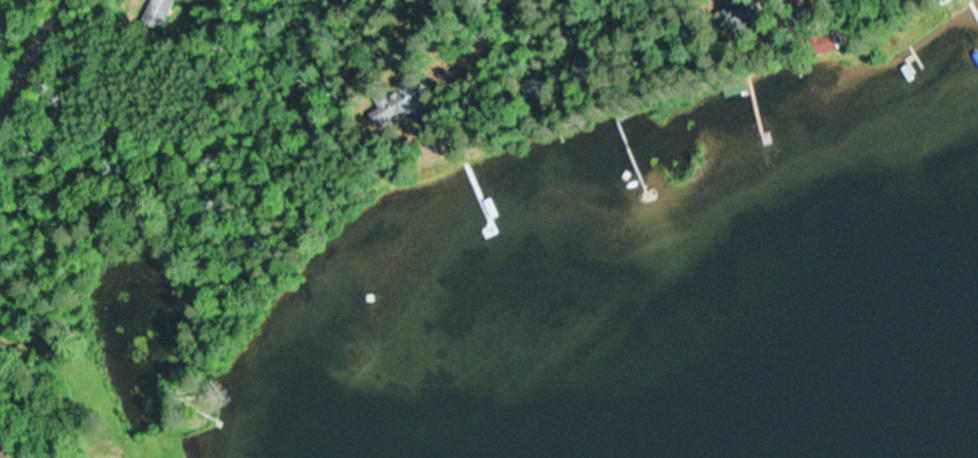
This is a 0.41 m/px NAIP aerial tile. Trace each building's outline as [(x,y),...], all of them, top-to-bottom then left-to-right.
[(168,0),(146,0),(163,9),(168,0)] [(431,103),(423,82),(412,86),(410,82),(376,95),(382,111),(375,114),(378,122),(431,103)]
